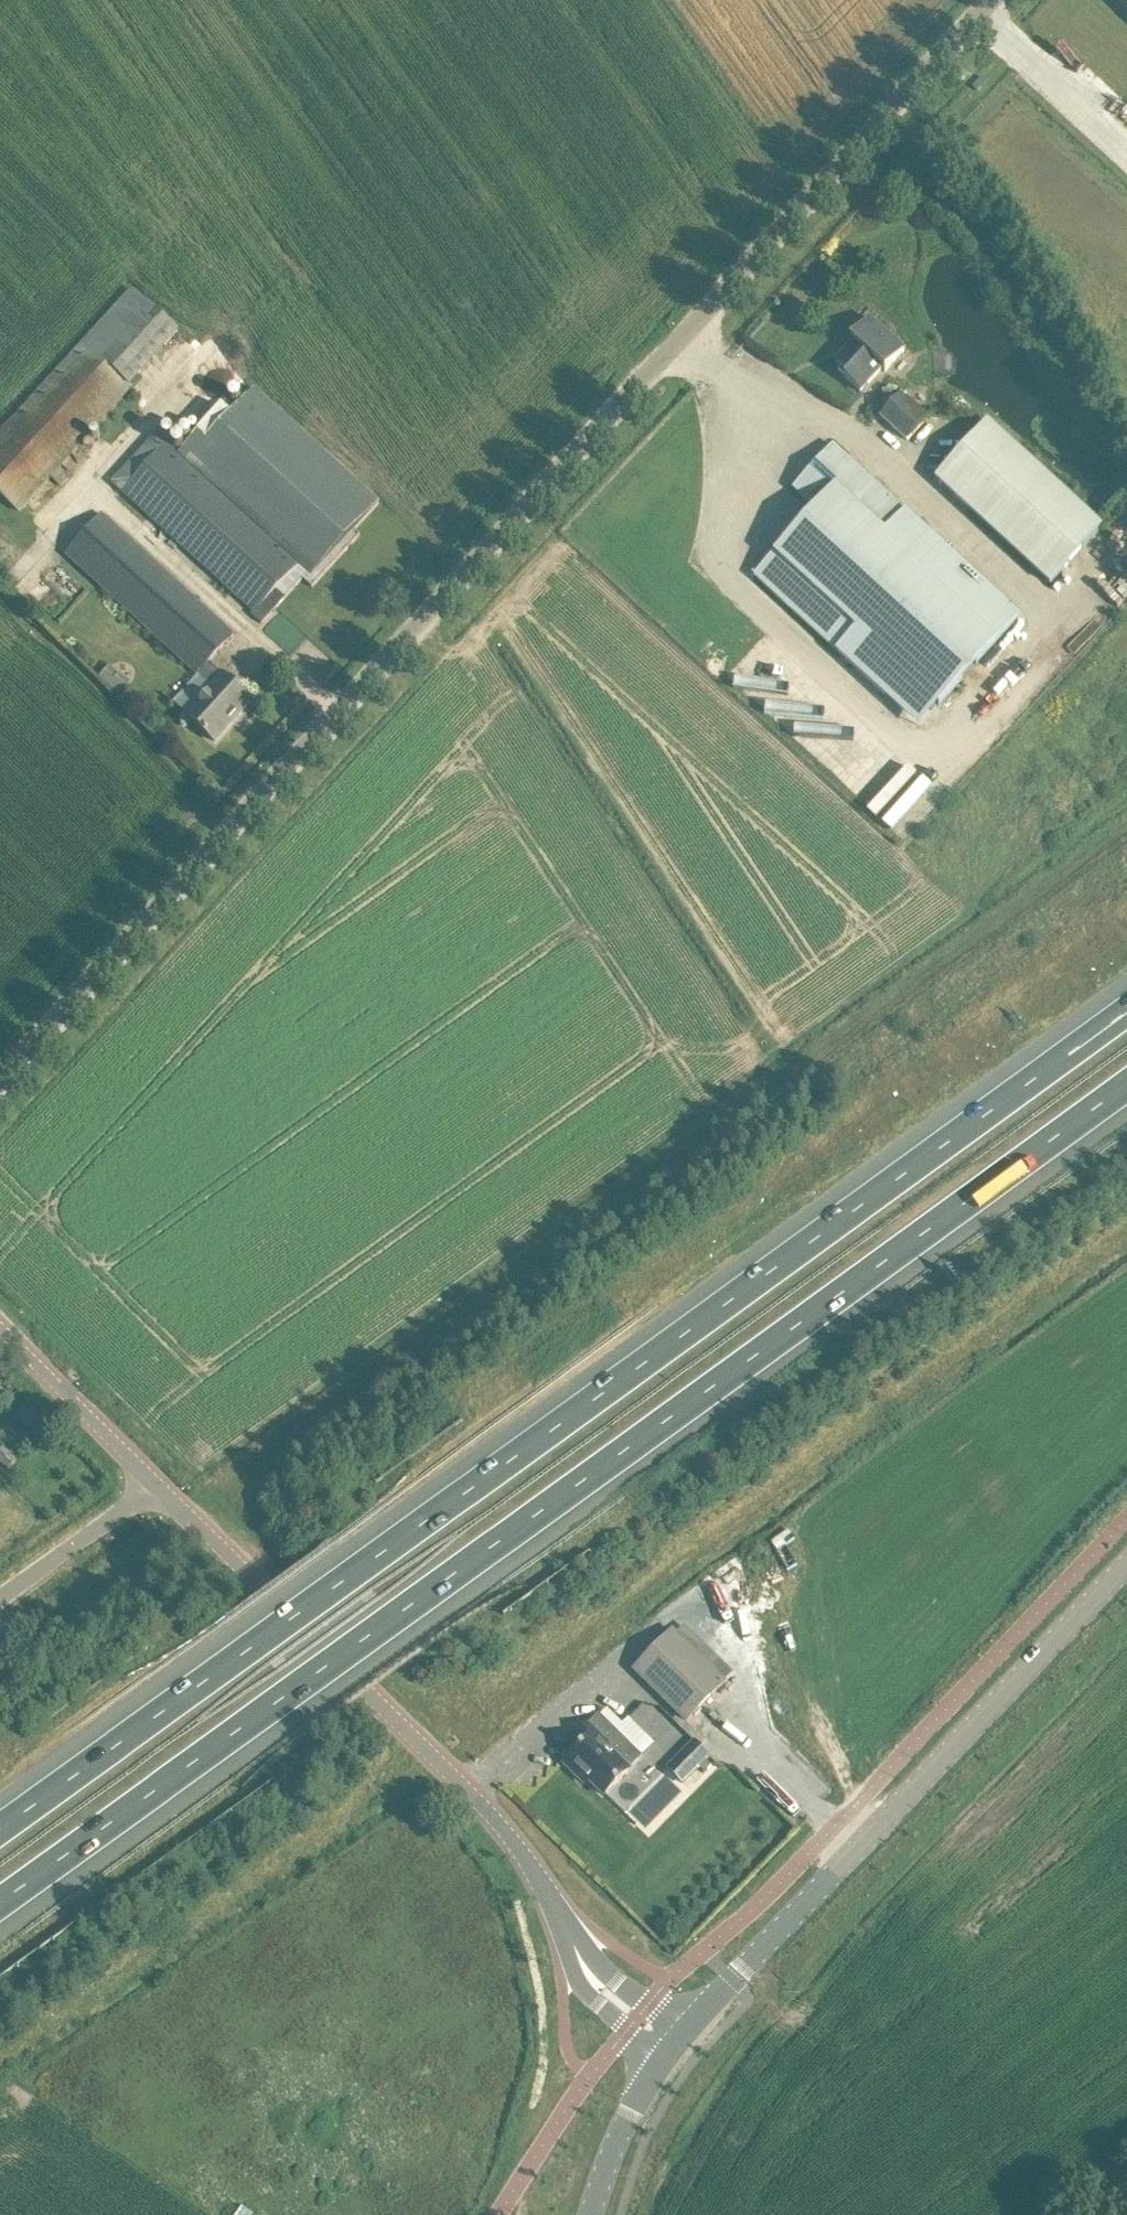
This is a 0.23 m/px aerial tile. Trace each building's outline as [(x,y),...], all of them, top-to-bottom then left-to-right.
[(145,379),(141,376),(181,332),(133,289),(0,433),(0,496),(20,514),(52,478),(62,486),(71,477),(61,468),(135,388),(136,389),(145,379)] [(880,372),(883,375),(903,354),(868,322),(851,340),(854,343),(837,362),(849,373),(845,377),(862,392),(880,372)] [(304,578),(313,587),(361,535),(355,530),(380,502),(256,388),(235,410),(225,401),(179,452),(159,433),(112,484),(254,611),(252,614),(262,624),(304,578)] [(884,413),(911,437),(931,415),(904,391),(884,413)] [(938,479),(1053,584),(1105,527),(990,422),(938,479)] [(816,508),(755,575),(889,698),(909,676),(942,706),(1003,639),(937,579),(957,557),(834,444),(795,488),(803,496),(816,508)] [(66,554),(198,675),(199,674),(212,686),(186,715),(215,741),(252,701),(209,662),(234,635),(218,620),(103,513),(66,554)] [(0,1451),(0,1460),(9,1470),(18,1461),(5,1447),(0,1451)] [(635,1669),(687,1720),(725,1682),(672,1631),(635,1669)] [(589,1723),(577,1735),(584,1742),(564,1762),(587,1784),(590,1780),(605,1795),(630,1770),(606,1747),(610,1743),(589,1723)] [(695,1741),(677,1759),(695,1776),(712,1758),(695,1741)]
